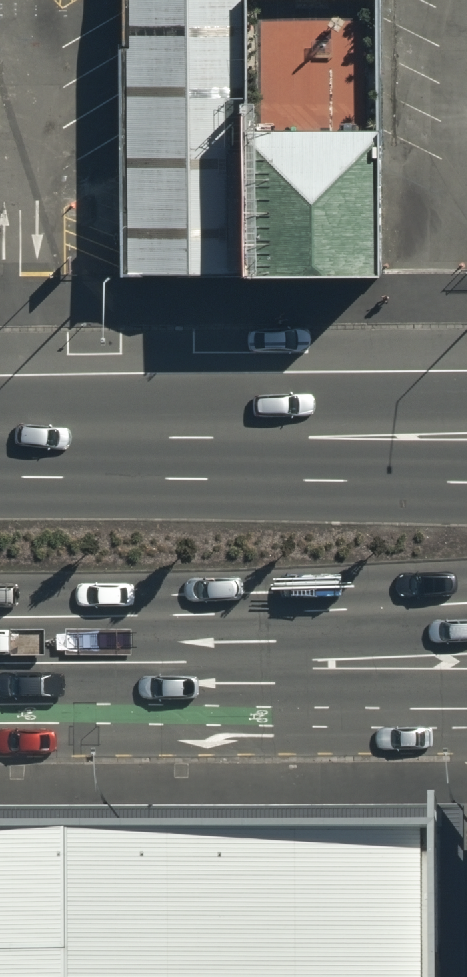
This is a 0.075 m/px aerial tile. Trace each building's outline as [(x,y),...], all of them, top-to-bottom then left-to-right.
[(241,272),(242,0),(129,0),(127,272),(241,272)] [(250,131),(377,131),(376,0),(250,0),(250,131)] [(249,268),(377,268),(377,131),(250,131),(249,268)] [(429,814),(0,809),(0,976),(427,976),(429,814)]
